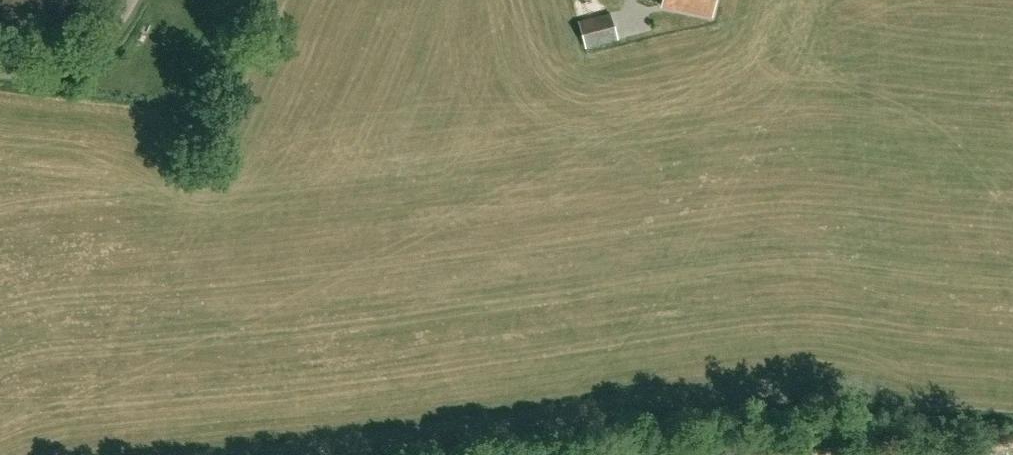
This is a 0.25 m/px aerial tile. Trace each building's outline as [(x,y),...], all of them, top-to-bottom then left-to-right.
[(32,0),(0,0),(0,7),(23,18),(32,0)] [(711,15),(714,0),(665,0),(664,6),(711,15)] [(610,13),(579,21),(586,47),(617,38),(610,13)]
